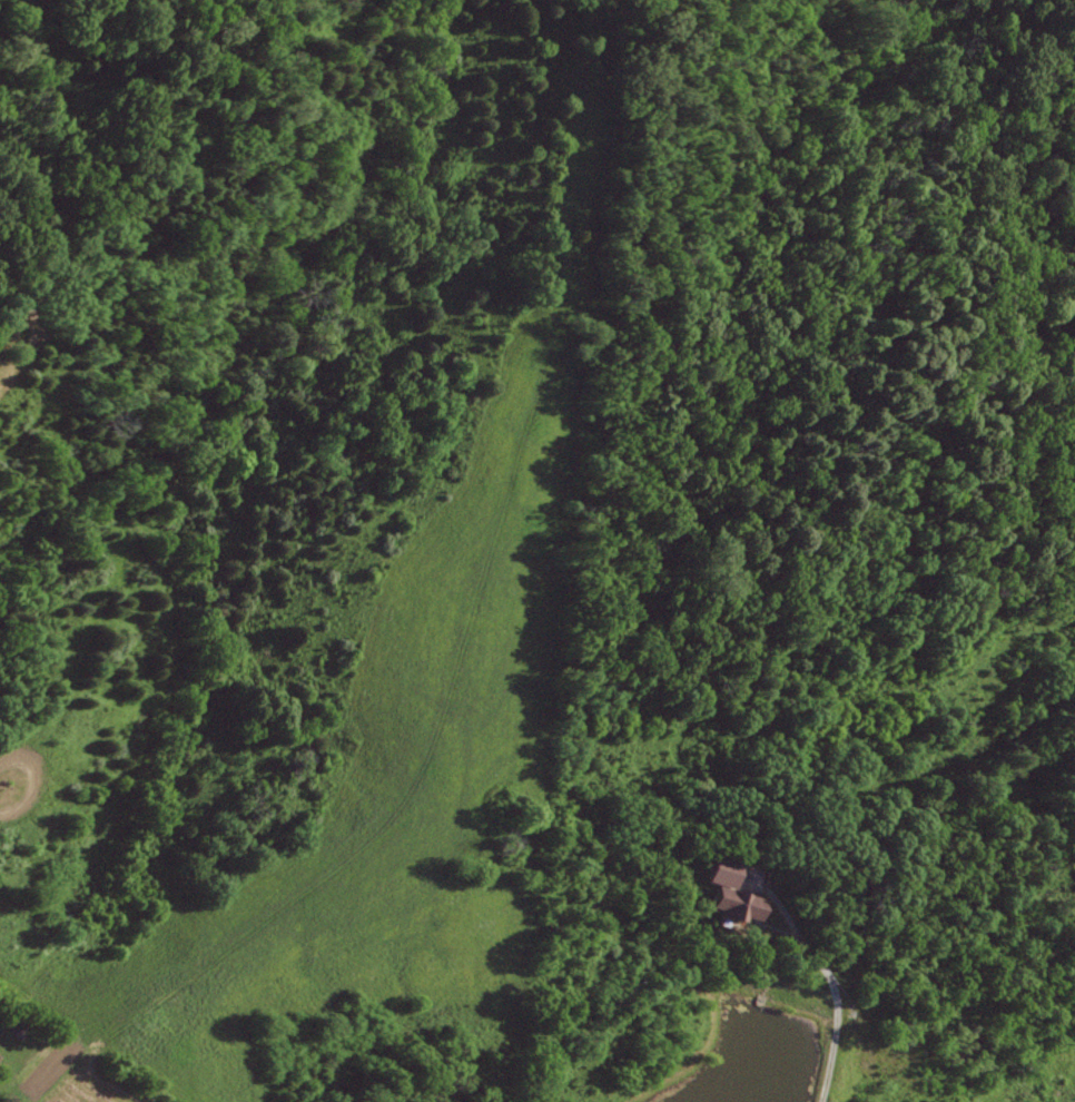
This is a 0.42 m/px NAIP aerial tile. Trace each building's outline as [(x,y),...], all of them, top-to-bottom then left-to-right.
[(762,898),(732,890),(739,867),(711,859),(705,882),(714,884),(708,907),(722,911),(719,924),(741,929),(744,917),(756,920),(762,898)]
